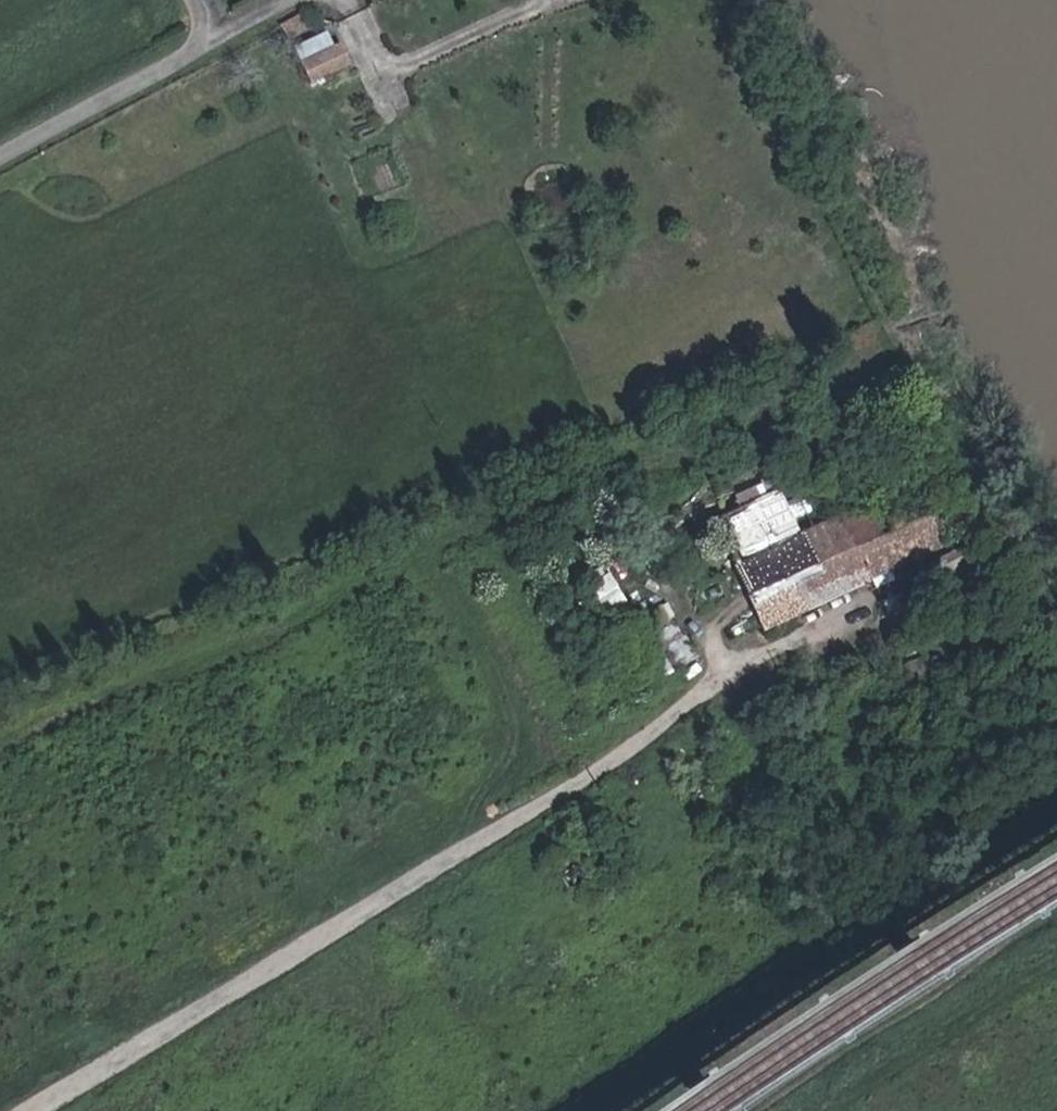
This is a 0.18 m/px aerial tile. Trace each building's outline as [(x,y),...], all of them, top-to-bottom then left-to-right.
[(312,31),(291,44),(299,59),(321,45),(312,31)] [(624,209),(611,214),(616,225),(629,219),(624,209)] [(753,570),(790,552),(809,543),(791,501),(734,526),(753,570)] [(753,570),(745,574),(776,637),(881,587),(901,577),(954,552),(940,521),(862,558),(846,525),(809,543),(790,552),(753,570)] [(588,581),(604,617),(630,605),(614,569),(588,581)] [(901,577),(881,587),(886,595),(906,585),(901,577)] [(643,636),(670,685),(682,679),(655,630),(643,636)]
